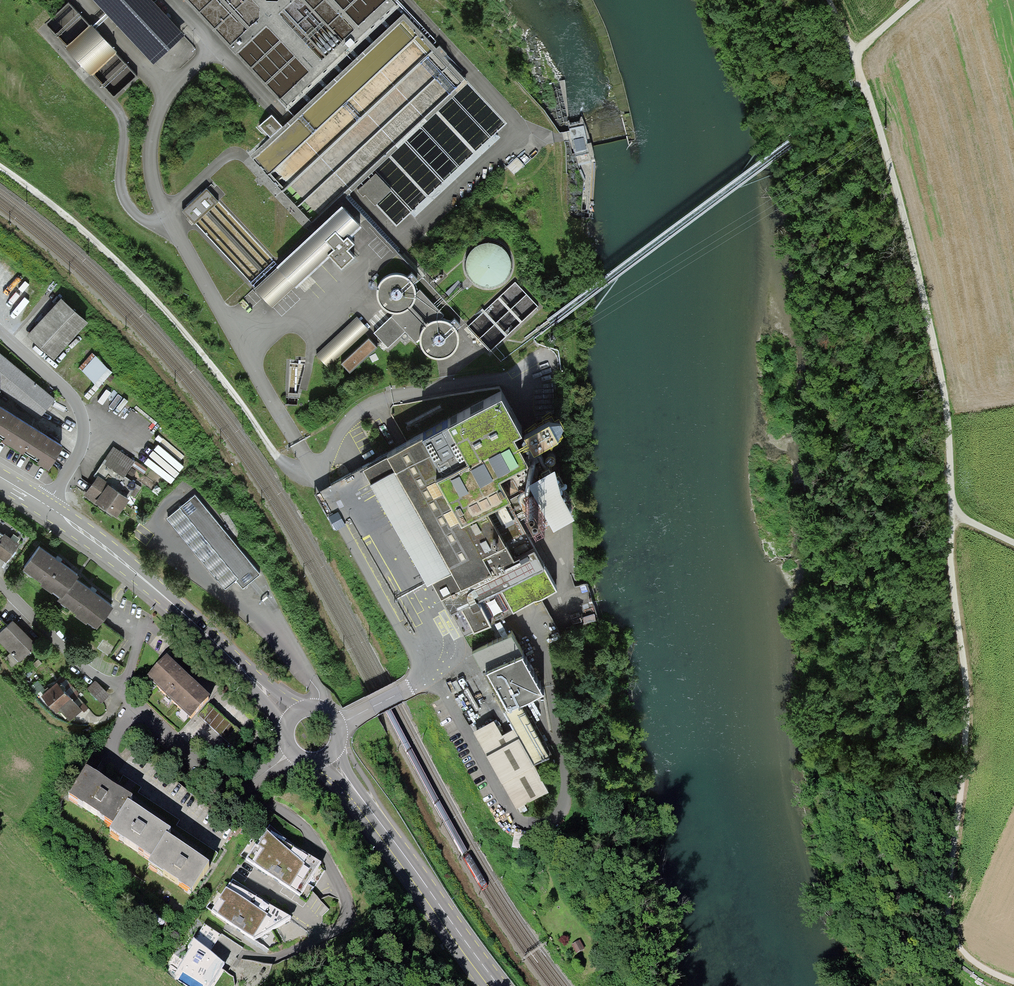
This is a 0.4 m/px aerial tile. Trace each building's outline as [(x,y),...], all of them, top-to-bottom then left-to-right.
[(152,64),(182,36),(149,0),(93,0),(152,64)] [(88,26),(65,47),(90,74),(113,53),(88,26)] [(261,127),(269,137),(280,128),(271,118),(261,127)] [(583,138),(573,140),(577,152),(587,150),(583,138)] [(517,158),(507,167),(514,174),(524,165),(517,158)] [(374,204),(390,189),(374,172),(355,190),(361,197),(365,194),(374,204)] [(194,222),(216,201),(205,188),(182,210),(194,222)] [(360,224),(342,205),(255,285),(272,303),(327,252),(340,266),(358,249),(351,242),(355,239),(350,233),(360,224)] [(500,245),(491,242),(480,243),(472,248),(466,257),(465,266),(469,276),(476,283),(485,287),(490,287),(495,285),(499,284),(504,280),(506,278),(509,272),(511,265),(510,262),(510,259),(507,252),(506,251),(500,245)] [(444,319),(438,319),(444,314),(420,287),(414,292),(413,284),(408,278),(402,274),(394,273),(387,276),(381,280),(377,287),(377,295),(379,302),(385,308),(394,312),(374,330),(388,346),(405,330),(415,340),(419,336),(420,343),(423,349),(428,353),(434,356),(440,356),(447,355),(452,351),(456,346),(458,340),(457,333),(455,327),(450,322),(444,319)] [(88,317),(61,293),(28,331),(55,355),(88,317)] [(367,328),(355,315),(316,352),(328,365),(367,328)] [(368,336),(343,360),(349,366),(375,342),(368,336)] [(112,370),(92,351),(78,365),(98,384),(112,370)] [(0,353),(0,385),(38,417),(53,399),(0,353)] [(501,380),(366,459),(452,607),(462,601),(476,625),(555,579),(499,483),(508,477),(497,458),(525,442),(510,415),(519,410),(501,380)] [(0,400),(0,435),(29,454),(47,465),(62,439),(0,400)] [(135,459),(114,445),(103,462),(113,468),(123,475),(125,472),(135,459)] [(107,478),(98,472),(85,491),(103,503),(117,512),(138,481),(125,472),(123,475),(113,468),(107,478)] [(558,532),(583,520),(560,472),(534,484),(537,491),(523,498),(530,514),(535,512),(549,541),(560,536),(558,532)] [(187,501),(167,516),(225,586),(236,577),(243,586),(249,581),(251,580),(260,572),(195,493),(187,501)] [(5,560),(12,550),(20,540),(4,530),(3,532),(0,530),(0,557),(5,560)] [(78,570),(40,541),(23,564),(42,579),(40,581),(51,589),(52,586),(61,592),(75,573),(78,570)] [(75,573),(61,592),(58,596),(76,609),(74,611),(85,619),(86,616),(95,623),(112,599),(75,573)] [(531,603),(531,619),(548,618),(548,602),(531,603)] [(5,657),(12,666),(18,660),(19,661),(38,642),(12,617),(0,629),(0,642),(10,652),(5,657)] [(493,717),(473,729),(516,806),(546,789),(532,763),(549,754),(519,701),(543,687),(511,630),(474,651),(477,656),(515,724),(501,732),(493,717)] [(103,640),(98,649),(108,656),(114,648),(103,640)] [(189,677),(167,656),(146,678),(191,719),(211,697),(189,677)] [(110,693),(94,679),(87,686),(102,701),(110,693)] [(82,707),(57,680),(43,693),(53,703),(58,709),(61,706),(71,717),(82,707)] [(239,733),(208,705),(199,714),(230,743),(239,733)] [(131,803),(86,773),(69,798),(115,828),(127,809),(131,803)] [(170,837),(127,809),(115,828),(110,835),(153,863),(166,842),(170,837)] [(517,831),(513,848),(526,851),(530,834),(517,831)] [(319,866),(266,833),(247,864),(299,897),(319,866)] [(209,870),(166,842),(153,863),(150,867),(193,895),(209,870)] [(290,922),(232,882),(212,913),(255,941),(290,922)] [(309,916),(317,926),(324,920),(321,916),(329,910),(324,903),(309,916)] [(204,927),(178,967),(207,985),(211,985),(224,965),(209,955),(220,937),(204,927)] [(272,967),(246,960),(243,971),(254,974),(251,985),(250,984),(249,985),(258,985),(260,981),(268,983),(272,967)]
